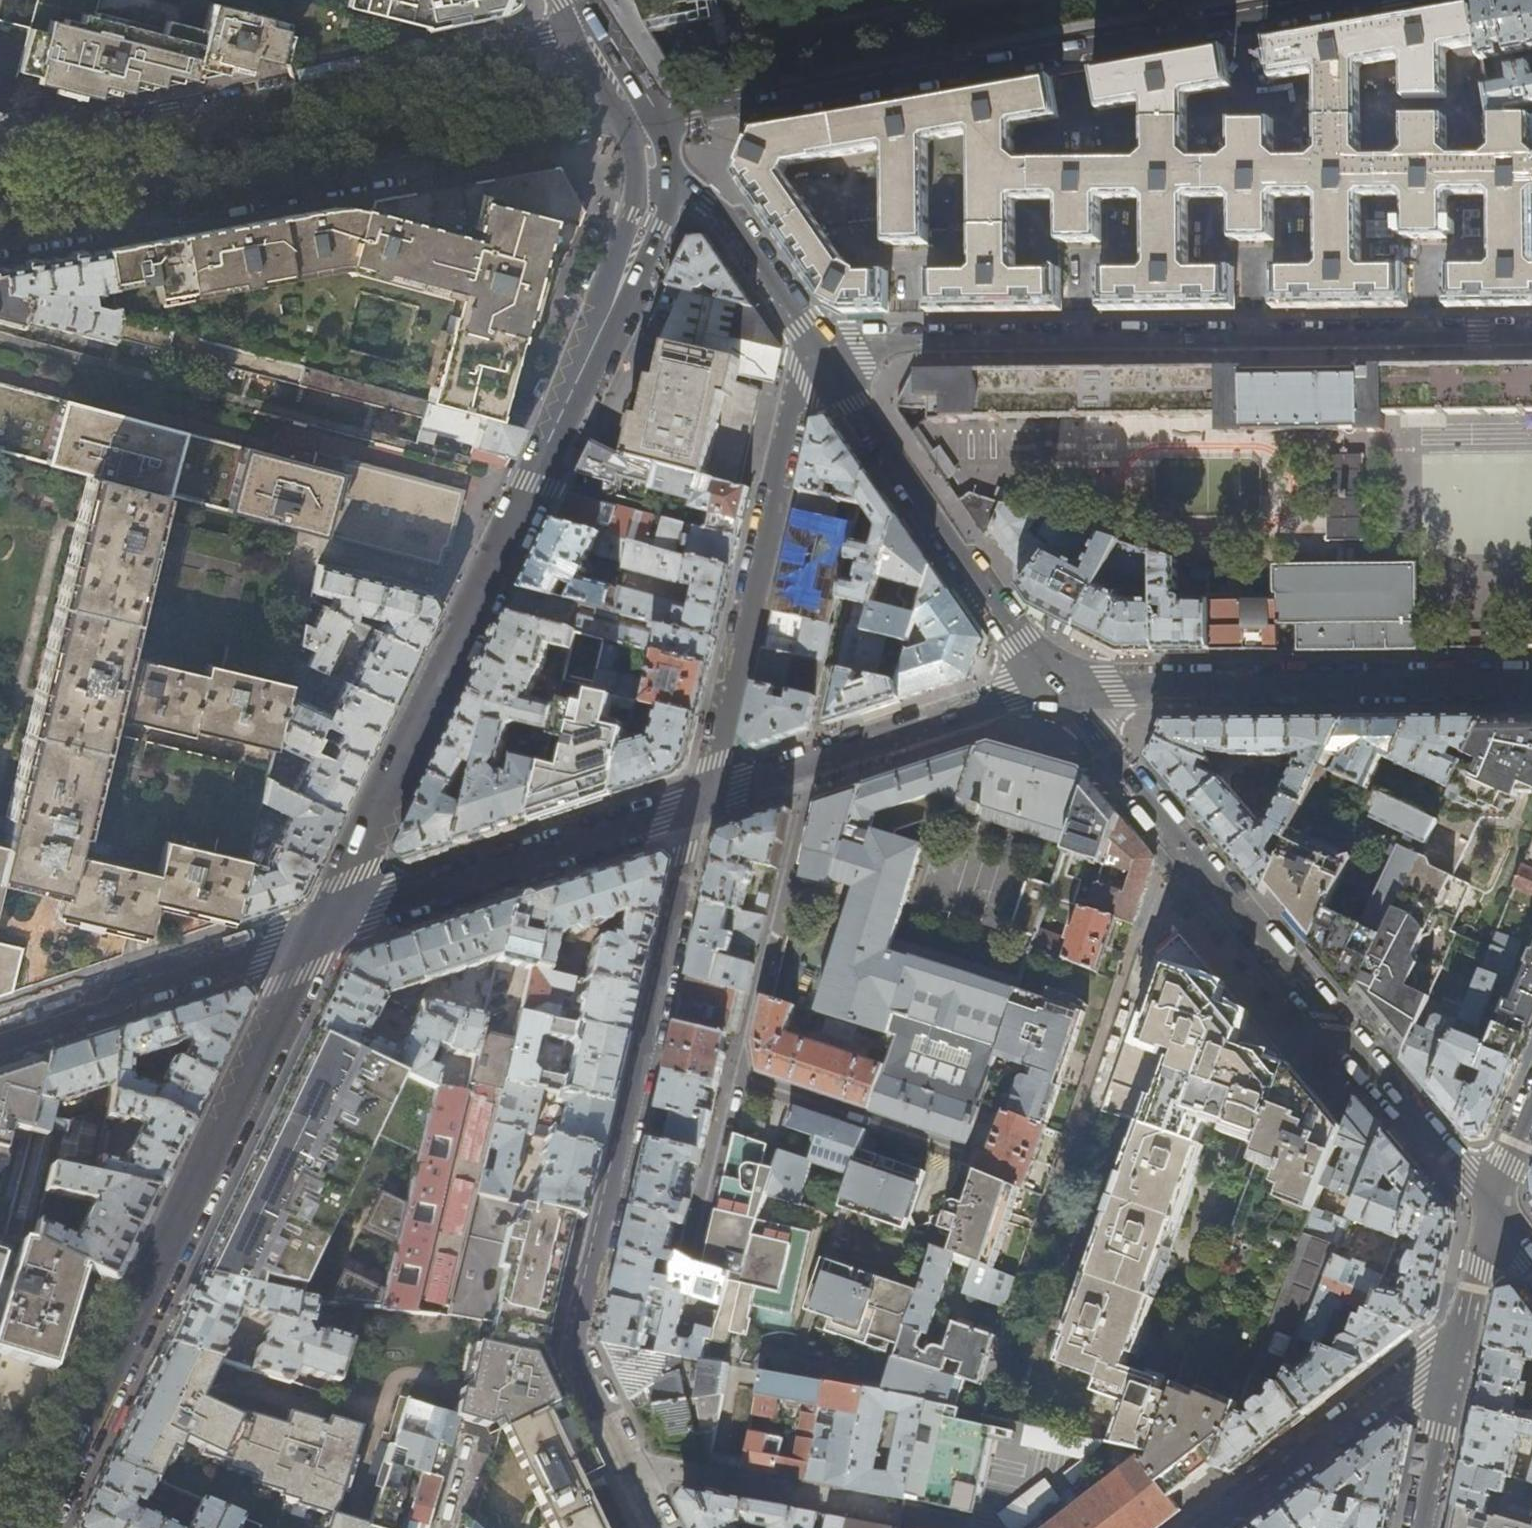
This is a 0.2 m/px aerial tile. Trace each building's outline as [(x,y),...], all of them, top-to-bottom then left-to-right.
[(14,80),(34,85),(40,108),(137,91),(166,85),(275,63),(284,29),(267,25),(269,17),(213,3),(206,29),(170,19),(166,34),(92,14),(96,0),(36,0),(14,80)] [(348,8),(423,27),(423,31),(428,30),(457,24),(500,15),(515,12),(520,0),(350,0),(348,8)] [(1472,4),(1479,43),(1482,58),(1531,49),(1531,0),(1497,0),(1472,4)] [(755,131),(746,152),(736,176),(755,204),(787,250),(810,284),(822,301),(844,313),(888,313),(887,272),(858,273),(845,266),(784,174),(788,164),(880,148),(884,151),(885,244),(928,244),(927,143),(931,139),(967,132),(971,136),(972,268),(969,272),(928,272),(928,312),(1060,311),(1060,271),(1019,271),(1015,267),(1014,204),(1017,200),(1056,200),(1058,203),(1059,242),(1101,242),(1101,203),(1104,200),(1140,199),(1144,203),(1145,266),(1141,270),(1100,270),(1101,310),(1232,309),(1232,269),(1191,269),(1188,265),(1187,202),(1192,198),(1227,197),(1231,202),(1231,240),(1273,240),(1272,201),(1277,197),(1313,196),(1317,201),(1318,262),(1313,268),(1272,268),(1273,308),(1406,307),(1406,266),(1364,267),(1361,263),(1360,199),(1365,195),(1400,195),(1404,199),(1404,221),(1399,221),(1397,223),(1397,235),(1404,235),(1405,238),(1446,237),(1446,199),(1450,195),(1488,194),(1492,198),(1492,262),(1490,266),(1446,266),(1446,306),(1531,305),(1531,116),(1511,116),(1492,117),(1491,117),(1491,147),(1483,155),(1451,155),(1444,147),(1444,118),(1403,119),(1403,149),(1396,156),(1365,156),(1359,150),(1358,67),(1361,63),(1397,56),(1402,61),(1402,96),(1444,96),(1444,51),(1447,48),(1479,43),(1472,4),(1398,17),(1284,38),(1265,41),(1272,79),(1311,72),(1316,76),(1317,150),(1309,157),(1277,158),(1271,150),(1271,120),(1229,120),(1230,150),(1222,158),(1192,158),(1186,152),(1186,97),(1189,93),(1229,86),(1223,48),(1093,71),(1100,109),(1138,102),(1144,106),(1144,152),(1137,160),(1019,161),(1013,154),(1013,129),(1018,123),(1057,116),(1051,79),(978,92),(903,105),(831,117),(755,131)] [(1487,88),(1490,102),(1492,117),(1511,116),(1509,109),(1531,104),(1531,73),(1531,65),(1511,68),(1514,83),(1487,88)] [(1483,70),(1468,73),(1473,104),(1490,102),(1487,88),(1483,70)] [(167,333),(240,353),(236,369),(421,418),(426,402),(479,415),(498,420),(513,385),(548,299),(583,211),(559,167),(373,200),(367,211),(345,206),(103,250),(111,290),(114,306),(116,319),(167,333)] [(753,307),(727,269),(706,238),(691,239),(679,264),(668,287),(753,307)] [(52,259),(1,268),(6,293),(26,299),(20,321),(110,345),(112,337),(116,319),(114,306),(104,307),(93,305),(93,301),(99,300),(98,292),(111,290),(103,250),(52,259)] [(20,321),(26,299),(6,293),(1,268),(0,268),(0,324),(18,329),(20,321)] [(753,307),(668,287),(657,309),(645,335),(659,340),(669,344),(740,360),(738,372),(774,382),(777,365),(781,348),(765,324),(753,307)] [(163,350),(167,333),(116,319),(112,337),(163,350)] [(167,333),(163,350),(236,369),(240,353),(167,333)] [(735,382),(738,372),(740,360),(669,344),(666,355),(665,361),(650,358),(647,377),(654,378),(645,418),(624,413),(620,422),(608,448),(607,449),(619,454),(656,464),(704,477),(739,486),(739,485),(751,438),(761,391),(735,382)] [(913,373),(897,403),(897,406),(927,405),(927,419),(932,422),(935,423),(939,423),(943,421),(945,419),(945,418),(955,418),(955,420),(960,420),(960,418),(996,418),(996,419),(1001,419),(1001,418),(1036,417),(1036,419),(1041,419),(1041,417),(1076,417),(1076,418),(1081,418),(1081,417),(1116,416),(1116,418),(1121,418),(1121,416),(1156,416),(1156,418),(1162,417),(1162,416),(1197,415),(1197,417),(1202,417),(1202,415),(1219,415),(1219,433),(1243,432),(1243,431),(1358,430),(1358,431),(1383,431),(1382,413),(1401,412),(1401,414),(1405,414),(1405,412),(1440,412),(1440,414),(1446,414),(1446,412),(1483,412),(1483,414),(1488,414),(1488,412),(1523,412),(1523,414),(1529,413),(1529,412),(1531,412),(1531,366),(1526,366),(1526,365),(1521,365),(1521,367),(1506,367),(1506,365),(1501,365),(1501,367),(1485,367),(1485,366),(1481,366),(1481,367),(1465,367),(1465,366),(1460,366),(1460,367),(1445,367),(1445,366),(1440,366),(1440,367),(1425,368),(1425,366),(1420,366),(1420,368),(1404,368),(1404,367),(1400,366),(1400,368),(1384,368),(1384,367),(1379,367),(1379,368),(1358,368),(1359,371),(1244,373),(1244,370),(1222,370),(1222,369),(1218,369),(1218,370),(1202,370),(1202,369),(1198,369),(1198,370),(1182,370),(1182,369),(1177,369),(1177,371),(1162,371),(1162,369),(1157,369),(1157,371),(1141,371),(1141,370),(1137,370),(1137,371),(1121,371),(1121,370),(1117,370),(1117,371),(1101,371),(1101,370),(1097,370),(1097,371),(1081,371),(1081,370),(1076,370),(1076,371),(1060,372),(1060,371),(1056,371),(1056,372),(1040,372),(1040,371),(1036,371),(1036,372),(1020,372),(1020,371),(1015,371),(1015,372),(1000,372),(1000,371),(995,371),(995,372),(979,373),(979,371),(975,371),(975,373),(959,373),(959,372),(955,372),(955,373),(913,373)] [(91,472),(167,493),(324,535),(324,537),(439,567),(444,549),(448,550),(451,538),(460,501),(463,491),(316,452),(312,466),(0,384),(0,448),(91,472)] [(471,444),(479,415),(426,402),(421,418),(416,438),(431,442),(434,429),(457,435),(455,440),(458,440),(469,442),(469,443),(471,444)] [(523,427),(498,420),(479,415),(471,444),(467,457),(505,467),(514,447),(523,427)] [(869,476),(853,453),(830,420),(815,422),(798,499),(795,510),(857,526),(863,501),(869,476)] [(619,454),(607,449),(594,442),(582,467),(573,485),(616,496),(619,484),(625,486),(627,479),(650,485),(656,464),(619,454)] [(442,485),(445,474),(353,448),(350,458),(442,485)] [(1347,448),(1340,448),(1340,454),(1335,454),(1335,540),(1354,540),(1353,454),(1347,454),(1347,448)] [(697,501),(704,477),(656,464),(650,485),(649,488),(697,501)] [(167,493),(91,472),(2,847),(0,847),(0,877),(62,892),(57,915),(132,934),(140,936),(149,900),(208,915),(232,921),(235,920),(249,861),(213,853),(234,765),(102,731),(105,716),(188,737),(191,726),(276,747),(281,725),(290,686),(258,678),(289,550),(160,519),(167,493)] [(869,476),(863,501),(875,519),(872,534),(879,535),(876,546),(853,542),(849,560),(859,562),(854,583),(844,581),(840,598),(855,603),(839,671),(859,676),(871,678),(877,680),(885,645),(897,648),(894,657),(903,659),(904,657),(909,642),(864,631),(872,604),(875,593),(897,517),(886,501),(869,476)] [(749,489),(739,486),(704,477),(697,501),(696,503),(695,508),(706,511),(704,517),(711,519),(708,530),(698,527),(696,538),(687,535),(684,546),(694,549),(692,558),(731,569),(734,557),(744,513),(749,489)] [(563,505),(556,521),(633,542),(677,553),(685,525),(569,494),(563,505)] [(1002,504),(969,494),(959,500),(984,537),(991,532),(1001,506),(1002,504)] [(1040,518),(1001,506),(991,532),(1002,546),(1028,580),(1053,548),(1068,528),(1044,519),(1040,524),(1044,526),(1038,535),(1039,535),(1037,539),(1028,534),(1040,518)] [(853,542),(857,526),(795,510),(784,560),(772,612),(833,626),(840,598),(844,581),(849,560),(853,542)] [(919,548),(897,517),(875,593),(883,596),(886,593),(889,582),(905,586),(901,601),(906,603),(904,612),(872,604),(864,631),(909,642),(912,631),(916,615),(931,566),(919,548)] [(633,542),(556,521),(540,555),(524,587),(577,602),(589,605),(612,612),(618,593),(620,586),(614,585),(612,589),(583,581),(586,574),(589,575),(594,572),(589,559),(592,553),(601,557),(626,564),(633,542)] [(692,558),(677,553),(633,542),(626,564),(625,569),(695,587),(689,612),(618,593),(612,612),(620,614),(662,625),(715,639),(721,610),(731,569),(692,558)] [(1154,555),(1119,544),(1108,566),(1154,586),(1154,555)] [(1061,622),(1076,629),(1101,579),(1076,564),(1053,548),(1028,580),(1041,603),(1049,616),(1061,622)] [(1177,563),(1154,555),(1154,586),(1155,602),(1156,651),(1182,651),(1209,651),(1208,602),(1189,602),(1190,599),(1186,596),(1182,602),(1182,601),(1181,600),(1181,599),(1180,599),(1180,598),(1179,598),(1177,598),(1177,563)] [(364,617),(382,581),(349,572),(319,564),(313,592),(332,598),(328,613),(329,614),(351,622),(354,615),(364,617)] [(942,583),(931,566),(916,615),(949,593),(942,583)] [(1208,573),(1189,567),(1189,578),(1208,578),(1208,573)] [(1414,568),(1277,568),(1277,595),(1277,623),(1299,623),(1300,650),(1337,649),(1373,649),(1372,622),(1387,621),(1387,649),(1403,648),(1415,648),(1414,568)] [(1109,575),(1104,573),(1101,579),(1089,601),(1087,607),(1076,629),(1120,652),(1156,651),(1155,602),(1129,600),(1131,596),(1125,593),(1123,596),(1103,586),(1109,575)] [(1277,595),(1208,573),(1208,578),(1208,602),(1209,651),(1224,651),(1264,650),(1277,650),(1277,623),(1277,595)] [(425,634),(437,608),(431,594),(404,587),(382,581),(364,617),(373,620),(380,618),(382,623),(376,625),(373,632),(417,651),(425,634)] [(577,602),(524,587),(517,602),(511,614),(575,631),(607,639),(626,644),(645,650),(655,652),(709,667),(712,653),(715,639),(662,625),(660,631),(666,633),(664,639),(574,614),(577,602)] [(962,611),(949,593),(916,615),(912,631),(919,628),(929,643),(928,649),(904,657),(903,659),(896,684),(895,687),(901,699),(936,688),(968,677),(973,662),(975,657),(981,639),(962,611)] [(620,614),(612,612),(589,605),(587,611),(618,620),(620,614)] [(399,689),(417,651),(373,632),(372,632),(360,627),(351,622),(329,614),(328,613),(322,611),(312,632),(304,629),(299,650),(312,656),(306,670),(324,677),(350,624),(358,640),(367,644),(354,671),(345,667),(337,682),(391,704),(399,689)] [(835,626),(833,626),(772,612),(768,632),(764,649),(826,662),(835,626)] [(575,631),(511,614),(493,653),(474,692),(497,703),(492,723),(510,728),(517,723),(533,727),(530,739),(548,743),(557,707),(531,700),(534,689),(545,667),(551,645),(562,648),(561,654),(569,656),(575,631)] [(594,694),(607,639),(575,631),(569,656),(557,707),(548,743),(547,746),(530,822),(558,812),(591,802),(613,794),(626,742),(634,710),(636,703),(594,694)] [(640,670),(645,650),(626,644),(620,665),(640,670)] [(824,668),(826,662),(764,649),(759,669),(756,685),(775,689),(791,693),(817,699),(824,668)] [(702,695),(709,667),(655,652),(644,703),(697,716),(702,695)] [(322,728),(340,735),(334,746),(365,758),(375,737),(391,704),(337,682),(324,677),(306,670),(290,686),(281,725),(316,739),(322,728)] [(859,676),(839,671),(827,724),(861,713),(901,699),(895,687),(896,684),(877,680),(871,678),(872,684),(859,688),(856,687),(859,676)] [(773,698),(775,689),(756,685),(750,709),(744,737),(755,748),(781,739),(810,729),(817,699),(791,693),(789,702),(773,698)] [(497,703),(474,692),(456,730),(450,742),(435,774),(456,784),(467,760),(472,762),(469,769),(478,773),(492,723),(497,703)] [(636,701),(636,703),(634,710),(649,713),(656,712),(650,733),(636,738),(638,742),(633,744),(626,742),(613,794),(659,779),(676,774),(687,762),(697,716),(644,703),(636,701)] [(1487,718),(1468,756),(1464,764),(1452,789),(1436,822),(1426,843),(1420,856),(1351,998),(1376,1027),(1404,1061),(1419,1027),(1429,1005),(1460,933),(1449,928),(1469,883),(1452,876),(1480,817),(1509,818),(1522,786),(1531,790),(1531,717),(1505,717),(1487,718)] [(1373,719),(1346,719),(1330,755),(1346,755),(1340,767),(1327,761),(1324,767),(1327,768),(1369,789),(1384,758),(1393,762),(1413,718),(1373,719)] [(1433,718),(1413,718),(1393,762),(1452,789),(1464,764),(1450,757),(1455,748),(1468,756),(1487,718),(1433,718)] [(1282,796),(1304,806),(1316,781),(1323,766),(1324,767),(1327,761),(1330,755),(1346,719),(1319,720),(1293,720),(1292,757),(1298,757),(1302,758),(1302,760),(1298,762),(1282,796)] [(1215,721),(1166,721),(1157,739),(1232,773),(1232,765),(1231,758),(1233,758),(1232,720),(1215,721)] [(1261,720),(1232,720),(1233,758),(1231,758),(1232,765),(1249,765),(1254,758),(1266,757),(1266,761),(1273,761),(1273,757),(1292,757),(1293,720),(1261,720)] [(501,763),(510,728),(492,723),(478,773),(474,791),(470,807),(460,845),(502,831),(530,822),(547,746),(541,745),(537,761),(516,757),(512,773),(502,770),(499,773),(495,768),(501,763)] [(316,739),(281,725),(276,747),(276,749),(305,763),(297,779),(291,777),(290,781),(275,775),(280,763),(273,759),(268,784),(340,812),(348,793),(365,758),(334,746),(328,758),(313,752),(319,740),(316,739)] [(1227,777),(1229,780),(1232,773),(1157,739),(1149,757),(1173,786),(1192,808),(1227,777)] [(990,743),(863,785),(834,880),(836,880),(857,887),(817,1014),(827,1017),(856,1026),(888,1036),(895,1014),(985,1043),(975,1074),(988,1078),(996,1054),(1017,990),(1017,989),(913,956),(913,957),(891,950),(923,845),(888,835),(897,806),(938,793),(961,800),(958,809),(975,815),(974,818),(1051,842),(1055,828),(1069,832),(1086,776),(1080,769),(1036,756),(990,743)] [(1372,808),(1379,794),(1369,789),(1327,768),(1320,782),(1316,781),(1304,806),(1288,841),(1283,853),(1268,884),(1287,907),(1314,940),(1328,910),(1341,883),(1364,835),(1366,831),(1370,822),(1373,818),(1376,810),(1372,808)] [(456,784),(435,774),(418,810),(398,851),(408,862),(435,853),(460,845),(470,807),(461,803),(463,799),(456,795),(454,799),(449,797),(456,784)] [(1105,863),(1120,817),(1109,803),(1086,776),(1069,832),(1063,852),(1076,855),(1105,863)] [(1247,827),(1257,819),(1231,788),(1229,780),(1227,777),(1192,808),(1211,831),(1231,855),(1253,835),(1247,827)] [(324,844),(340,812),(268,784),(263,803),(288,814),(284,821),(280,819),(276,827),(259,819),(256,833),(316,862),(324,844)] [(834,880),(863,785),(836,794),(818,800),(815,813),(806,849),(799,879),(832,887),(834,880)] [(1288,841),(1304,806),(1282,796),(1270,822),(1261,824),(1257,819),(1247,827),(1253,835),(1231,855),(1246,873),(1264,893),(1268,884),(1283,853),(1272,848),(1278,836),(1288,841)] [(1436,822),(1383,796),(1376,810),(1373,818),(1426,843),(1436,822)] [(720,838),(705,904),(741,911),(746,885),(749,886),(754,864),(777,869),(791,809),(733,828),(720,838)] [(1120,817),(1105,863),(1101,873),(1109,875),(1112,865),(1122,868),(1119,879),(1127,882),(1123,893),(1097,885),(1089,909),(1113,917),(1131,922),(1133,923),(1141,899),(1154,859),(1149,851),(1141,841),(1120,817)] [(306,882),(316,862),(256,833),(249,861),(235,920),(261,911),(291,902),(302,891),(306,882)] [(1364,835),(1341,883),(1349,887),(1352,887),(1355,886),(1357,884),(1364,868),(1365,865),(1364,862),(1363,860),(1360,859),(1363,853),(1365,854),(1367,853),(1369,852),(1370,851),(1373,844),(1373,843),(1373,841),(1372,839),(1370,838),(1364,835)] [(1523,868),(1531,872),(1531,846),(1523,868)] [(1362,927),(1328,910),(1314,940),(1310,949),(1326,968),(1351,998),(1420,856),(1399,847),(1362,927)] [(1076,855),(1063,852),(1052,886),(1049,897),(1057,900),(1074,905),(1082,881),(1068,876),(1076,855)] [(593,875),(547,890),(529,968),(547,972),(555,942),(561,935),(569,933),(575,937),(582,935),(584,928),(592,926),(598,928),(606,925),(608,920),(618,917),(615,932),(609,930),(607,940),(600,938),(593,943),(585,975),(573,972),(572,974),(560,971),(559,975),(574,978),(584,980),(634,992),(646,938),(663,865),(652,855),(593,875)] [(1523,868),(1511,899),(1531,908),(1531,872),(1523,868)] [(1043,914),(1049,897),(1052,886),(1027,878),(1011,927),(1035,936),(1037,931),(1043,914)] [(832,887),(799,879),(796,895),(829,903),(836,880),(834,880),(832,887)] [(523,898),(509,902),(495,960),(493,969),(511,973),(513,966),(529,970),(529,968),(547,890),(523,898)] [(758,895),(754,913),(766,916),(770,898),(758,895)] [(1057,900),(1049,897),(1043,914),(1051,917),(1057,900)] [(436,926),(403,937),(420,985),(495,960),(509,902),(436,926)] [(754,913),(741,911),(705,904),(696,942),(688,976),(726,987),(732,989),(739,991),(748,993),(756,959),(750,958),(749,964),(719,956),(721,950),(730,952),(733,939),(743,941),(741,950),(757,954),(766,916),(754,913)] [(1113,917),(1089,909),(1088,909),(1088,910),(1082,908),(1076,925),(1071,924),(1066,941),(1037,931),(1035,936),(1031,950),(1067,962),(1068,960),(1096,971),(1103,948),(1113,917)] [(1226,1127),(1264,1140),(1291,1066),(1255,1024),(1208,967),(1180,934),(1157,954),(1112,1082),(1150,1096),(1068,1340),(1072,1341),(1064,1364),(1100,1377),(1095,1392),(1132,1405),(1117,1444),(1125,1446),(1144,1451),(1152,1452),(1174,1394),(1176,1388),(1123,1369),(1128,1355),(1130,1355),(1149,1298),(1145,1297),(1209,1115),(1228,1122),(1226,1127)] [(341,969),(337,979),(378,998),(403,991),(405,997),(419,992),(420,985),(403,937),(394,940),(384,943),(356,953),(344,962),(341,969)] [(9,994),(14,972),(20,948),(0,943),(0,997),(9,994)] [(1516,956),(1491,946),(1461,1020),(1458,1028),(1467,1031),(1465,1037),(1473,1039),(1498,976),(1507,980),(1516,956)] [(1507,1002),(1502,1016),(1531,1028),(1531,962),(1513,1004),(1507,1002)] [(547,972),(529,968),(529,970),(519,1013),(623,1038),(627,1020),(634,992),(584,980),(576,1015),(563,1012),(563,1011),(544,1006),(548,988),(570,994),(574,978),(559,975),(547,972)] [(723,999),(726,987),(688,976),(680,1012),(678,1023),(727,1034),(729,1034),(730,1032),(736,1003),(723,999)] [(382,1000),(378,998),(337,979),(323,1007),(310,1034),(433,1092),(436,1080),(438,1072),(425,1065),(432,1051),(431,1050),(434,1044),(443,1048),(447,1031),(417,1017),(415,1016),(395,1056),(390,1052),(369,1042),(363,1044),(359,1042),(364,1031),(369,1033),(371,1028),(368,1027),(382,1000)] [(484,997),(486,998),(490,981),(487,980),(483,983),(480,993),(484,997)] [(1009,1112),(1046,1127),(1061,1087),(1088,1012),(1087,1011),(1089,1005),(1087,1002),(1083,999),(1082,1000),(1079,998),(1049,988),(1045,999),(1017,990),(996,1054),(1024,1065),(1009,1112)] [(238,991),(200,1004),(163,1016),(172,1046),(184,1042),(185,1044),(188,1047),(183,1059),(177,1057),(175,1062),(211,1079),(225,1050),(248,1002),(238,991)] [(868,1110),(883,1065),(787,1032),(795,1007),(763,997),(753,1040),(759,1073),(802,1088),(868,1110)] [(418,1006),(417,1017),(447,1031),(443,1048),(442,1051),(472,1058),(478,1034),(482,1016),(427,1003),(418,1006)] [(1458,1028),(1461,1020),(1429,1005),(1419,1027),(1404,1061),(1414,1072),(1431,1092),(1455,1035),(1458,1028)] [(615,1074),(623,1038),(519,1013),(518,1014),(512,1042),(503,1082),(608,1105),(615,1074)] [(163,1016),(132,1026),(114,1032),(111,1077),(122,1078),(129,1075),(130,1061),(172,1047),(172,1046),(163,1016)] [(1502,1016),(1490,1044),(1488,1050),(1518,1063),(1525,1048),(1531,1031),(1531,1028),(1502,1016)] [(850,1043),(856,1026),(827,1017),(822,1033),(850,1043)] [(723,1052),(727,1034),(678,1023),(672,1048),(666,1072),(717,1082),(719,1082),(725,1052),(723,1052)] [(48,1054),(28,1133),(31,1134),(30,1136),(14,1200),(12,1210),(7,1237),(35,1243),(52,1169),(93,1178),(103,1131),(105,1121),(110,1098),(111,1077),(114,1032),(81,1043),(48,1054)] [(418,1153),(433,1092),(310,1034),(296,1063),(260,1138),(244,1173),(219,1225),(194,1277),(295,1300),(374,1137),(418,1153)] [(512,1042),(478,1034),(472,1058),(464,1093),(464,1094),(466,1095),(419,1299),(450,1306),(476,1196),(481,1174),(487,1150),(492,1127),(503,1082),(512,1042)] [(1465,1037),(1455,1035),(1431,1092),(1439,1101),(1464,1132),(1471,1140),(1486,1137),(1500,1104),(1518,1063),(1488,1050),(1490,1044),(1473,1039),(1465,1037)] [(890,1045),(883,1065),(868,1110),(913,1125),(967,1142),(978,1106),(892,1078),(902,1049),(890,1045)] [(28,1133),(48,1054),(0,1070),(0,1164),(4,1165),(9,1157),(7,1145),(10,1130),(30,1136),(31,1134),(28,1133)] [(201,1100),(211,1079),(175,1062),(173,1061),(169,1062),(161,1081),(161,1084),(163,1086),(163,1089),(158,1090),(133,1083),(129,1075),(122,1078),(111,1077),(110,1098),(156,1108),(189,1124),(201,1100)] [(1302,1079),(1291,1066),(1264,1140),(1193,1339),(1257,1362),(1304,1237),(1303,1237),(1305,1232),(1330,1167),(1333,1159),(1344,1129),(1327,1109),(1302,1079)] [(716,1090),(717,1082),(666,1072),(662,1093),(658,1109),(709,1120),(711,1113),(699,1110),(702,1101),(705,1102),(707,1094),(704,1093),(705,1088),(716,1090)] [(443,1082),(436,1080),(433,1092),(418,1153),(402,1220),(380,1309),(416,1312),(419,1299),(466,1095),(464,1094),(464,1093),(442,1087),(443,1082)] [(597,1150),(601,1133),(608,1105),(503,1082),(492,1127),(521,1133),(530,1135),(539,1098),(554,1101),(553,1104),(564,1106),(558,1132),(547,1130),(545,1139),(597,1150)] [(1357,1097),(1344,1129),(1333,1159),(1338,1161),(1337,1164),(1342,1166),(1341,1170),(1330,1167),(1305,1232),(1339,1245),(1344,1234),(1350,1220),(1386,1132),(1375,1119),(1357,1097)] [(156,1108),(110,1098),(105,1121),(122,1125),(124,1121),(135,1123),(140,1128),(122,1166),(104,1162),(110,1133),(103,1131),(93,1178),(157,1192),(170,1165),(189,1124),(156,1108)] [(829,1118),(797,1107),(785,1142),(801,1147),(805,1133),(814,1137),(813,1141),(817,1147),(815,1154),(804,1150),(802,1158),(782,1151),(776,1170),(768,1194),(837,1217),(840,1206),(843,1196),(828,1192),(825,1202),(802,1195),(812,1162),(850,1175),(859,1149),(865,1130),(829,1118)] [(702,1149),(709,1120),(658,1109),(654,1125),(651,1140),(702,1149)] [(1009,1112),(1005,1111),(994,1142),(991,1141),(989,1146),(991,1147),(988,1157),(970,1150),(971,1144),(967,1142),(963,1154),(961,1162),(978,1169),(1021,1187),(1024,1188),(1033,1162),(1046,1127),(1009,1112)] [(521,1133),(492,1127),(487,1150),(496,1152),(491,1176),(481,1174),(476,1196),(505,1202),(510,1179),(511,1178),(513,1177),(514,1175),(515,1174),(516,1171),(516,1170),(516,1168),(516,1166),(515,1164),(514,1162),(521,1133)] [(1350,1220),(1399,1238),(1422,1175),(1408,1158),(1386,1132),(1350,1220)] [(762,1143),(735,1134),(729,1157),(713,1229),(705,1264),(731,1271),(722,1304),(720,1310),(713,1335),(711,1339),(740,1346),(749,1306),(790,1316),(811,1233),(759,1220),(768,1194),(776,1170),(754,1164),(762,1143)] [(588,1189),(597,1150),(545,1139),(538,1168),(546,1170),(545,1175),(537,1173),(530,1208),(572,1217),(582,1219),(588,1189)] [(699,1165),(702,1149),(651,1140),(642,1176),(635,1206),(686,1220),(691,1200),(685,1199),(681,1195),(687,1167),(693,1164),(699,1165)] [(911,1216),(925,1171),(916,1168),(884,1157),(878,1173),(874,1171),(879,1156),(868,1152),(859,1149),(850,1175),(843,1196),(840,1206),(872,1215),(872,1218),(906,1231),(911,1216)] [(1000,1250),(1021,1187),(978,1169),(973,1187),(965,1185),(960,1202),(958,1201),(957,1201),(955,1201),(953,1202),(952,1204),(951,1206),(951,1207),(949,1215),(944,1214),(943,1215),(938,1214),(937,1217),(936,1217),(934,1217),(933,1219),(933,1221),(933,1222),(916,1226),(911,1216),(906,1231),(904,1239),(933,1246),(994,1269),(1000,1250)] [(1422,1175),(1399,1238),(1385,1276),(1378,1295),(1373,1310),(1390,1317),(1390,1319),(1415,1331),(1425,1323),(1434,1317),(1445,1263),(1454,1222),(1450,1208),(1438,1194),(1422,1175)] [(505,1202),(476,1196),(450,1306),(448,1315),(490,1322),(545,1332),(546,1331),(551,1306),(560,1267),(572,1218),(572,1217),(530,1208),(505,1202)] [(685,1225),(686,1220),(635,1206),(631,1226),(627,1243),(668,1252),(675,1223),(685,1225)] [(1334,1258),(1339,1245),(1305,1232),(1303,1237),(1304,1237),(1257,1362),(1251,1376),(1259,1379),(1267,1382),(1268,1380),(1273,1382),(1283,1385),(1291,1364),(1303,1336),(1327,1277),(1325,1276),(1333,1257),(1334,1258)] [(1344,1234),(1339,1245),(1347,1249),(1352,1237),(1344,1234)] [(53,1371),(69,1316),(81,1275),(80,1271),(82,1266),(35,1243),(24,1241),(11,1282),(0,1279),(0,1353),(53,1371)] [(680,1254),(680,1251),(682,1244),(674,1242),(672,1252),(680,1254)] [(928,1332),(951,1261),(970,1268),(962,1292),(1007,1306),(1009,1299),(1016,1278),(994,1269),(933,1246),(919,1289),(901,1344),(897,1356),(982,1382),(986,1369),(997,1335),(954,1321),(944,1347),(942,1346),(941,1345),(939,1344),(937,1344),(934,1345),(932,1346),(930,1347),(929,1348),(928,1350),(928,1351),(924,1350),(918,1345),(923,1331),(928,1332)] [(620,1274),(615,1296),(667,1307),(677,1262),(625,1251),(620,1274)] [(688,1256),(680,1251),(680,1254),(678,1262),(677,1262),(667,1307),(658,1351),(702,1359),(707,1338),(711,1339),(713,1335),(720,1310),(714,1308),(704,1310),(696,1337),(692,1340),(680,1338),(678,1333),(688,1293),(694,1294),(694,1298),(722,1304),(731,1271),(705,1264),(697,1261),(692,1258),(688,1256)] [(1385,1276),(1334,1258),(1333,1257),(1325,1276),(1327,1277),(1378,1295),(1385,1276)] [(872,1334),(901,1344),(919,1289),(864,1272),(861,1280),(855,1278),(858,1270),(823,1259),(805,1311),(833,1319),(829,1330),(869,1343),(872,1334)] [(295,1300),(194,1277),(177,1313),(162,1345),(215,1361),(219,1362),(236,1325),(231,1323),(236,1313),(267,1322),(259,1351),(256,1350),(252,1366),(242,1363),(240,1368),(252,1372),(264,1376),(290,1383),(294,1370),(333,1382),(345,1339),(319,1332),(318,1335),(311,1332),(307,1334),(305,1327),(310,1325),(315,1303),(295,1300)] [(1327,1277),(1303,1336),(1321,1344),(1370,1365),(1391,1349),(1415,1331),(1390,1319),(1390,1317),(1373,1310),(1378,1295),(1327,1277)] [(1514,1290),(1500,1293),(1491,1338),(1489,1348),(1531,1357),(1531,1313),(1514,1290)] [(604,1342),(658,1351),(667,1307),(615,1296),(609,1320),(604,1342)] [(462,1393),(455,1416),(457,1416),(457,1417),(487,1426),(504,1417),(509,1426),(565,1399),(548,1365),(555,1334),(545,1332),(490,1322),(468,1394),(462,1393)] [(702,1359),(658,1351),(604,1342),(604,1343),(619,1375),(633,1402),(635,1401),(635,1400),(651,1388),(657,1406),(724,1395),(730,1364),(702,1359)] [(1328,1398),(1370,1365),(1321,1344),(1316,1356),(1297,1371),(1291,1364),(1283,1385),(1306,1414),(1328,1398)] [(150,1371),(106,1461),(153,1482),(198,1501),(214,1460),(225,1461),(223,1467),(252,1475),(249,1481),(279,1490),(278,1494),(294,1499),(293,1502),(330,1513),(331,1513),(359,1424),(328,1416),(326,1427),(319,1425),(320,1422),(289,1413),(285,1426),(223,1406),(221,1409),(197,1400),(215,1361),(162,1345),(150,1371)] [(1531,1424),(1531,1413),(1516,1410),(1518,1398),(1531,1402),(1531,1357),(1489,1348),(1482,1380),(1476,1410),(1531,1424)] [(816,1441),(825,1382),(764,1370),(759,1391),(744,1469),(768,1473),(808,1481),(816,1441)] [(249,1383),(261,1387),(264,1376),(252,1372),(249,1383)] [(1259,1379),(1251,1376),(1238,1410),(1217,1464),(1216,1467),(1231,1471),(1263,1447),(1306,1414),(1283,1385),(1273,1382),(1266,1397),(1253,1407),(1250,1402),(1259,1379)] [(848,1488),(865,1389),(825,1382),(816,1441),(808,1481),(825,1484),(848,1488)] [(744,1469),(759,1391),(740,1387),(724,1464),(744,1469)] [(927,1400),(885,1391),(865,1389),(848,1488),(873,1493),(905,1499),(906,1500),(907,1496),(909,1485),(927,1400)] [(1196,1402),(1174,1394),(1152,1452),(1144,1451),(1141,1460),(1172,1498),(1193,1483),(1214,1466),(1217,1464),(1238,1410),(1199,1396),(1196,1402)] [(660,1423),(663,1439),(668,1445),(680,1450),(693,1447),(695,1460),(710,1463),(724,1395),(657,1406),(656,1406),(659,1423),(660,1423)] [(501,1430),(549,1527),(599,1527),(576,1480),(599,1469),(579,1428),(565,1399),(509,1426),(501,1430)] [(959,1420),(961,1408),(927,1400),(909,1485),(907,1496),(976,1512),(993,1427),(959,1420)] [(455,1416),(408,1402),(399,1433),(448,1448),(452,1435),(457,1417),(457,1416),(455,1416)] [(1476,1410),(1469,1441),(1464,1463),(1506,1475),(1510,1477),(1521,1435),(1531,1438),(1531,1424),(1476,1410)] [(1354,1453),(1307,1489),(1393,1511),(1399,1480),(1410,1428),(1398,1420),(1354,1453)] [(1024,1444),(1089,1459),(1102,1441),(1028,1425),(1024,1444)] [(448,1448),(399,1433),(395,1446),(390,1464),(409,1470),(420,1473),(440,1479),(444,1463),(448,1448)] [(1141,1460),(1144,1451),(1125,1446),(1124,1451),(1137,1454),(1141,1459),(1141,1460)] [(1172,1498),(1141,1460),(1141,1459),(1051,1527),(1157,1527),(1181,1510),(1172,1498)] [(153,1482),(106,1461),(84,1507),(74,1527),(156,1527),(159,1521),(141,1513),(140,1512),(138,1513),(136,1514),(130,1512),(130,1509),(129,1507),(132,1502),(139,1504),(142,1504),(144,1502),(153,1482)] [(1455,1505),(1496,1517),(1501,1497),(1489,1494),(1490,1489),(1502,1493),(1506,1475),(1464,1463),(1459,1488),(1455,1505)] [(390,1464),(370,1525),(370,1527),(391,1527),(409,1470),(390,1464)] [(440,1479),(420,1473),(404,1527),(426,1527),(432,1505),(440,1479)] [(1528,1482),(1510,1477),(1506,1475),(1502,1493),(1501,1497),(1496,1517),(1455,1505),(1450,1527),(1531,1527),(1531,1483),(1528,1482)] [(798,1510),(742,1499),(690,1489),(681,1501),(693,1525),(694,1527),(738,1527),(744,1523),(746,1524),(769,1527),(795,1527),(798,1510)] [(1285,1506),(1301,1527),(1389,1527),(1393,1511),(1307,1489),(1297,1497),(1285,1506)] [(220,1510),(198,1501),(186,1527),(211,1527),(220,1510)] [(1285,1506),(1256,1527),(1301,1527),(1285,1506)] [(240,1519),(220,1510),(211,1527),(236,1527),(240,1519)] [(795,1527),(815,1527),(818,1513),(798,1510),(795,1527)] [(370,1527),(370,1525),(331,1513),(330,1513),(325,1527),(370,1527)] [(848,1519),(829,1515),(826,1527),(847,1527),(848,1519)] [(460,1516),(457,1527),(474,1527),(460,1516)] [(877,1525),(848,1519),(847,1527),(894,1527),(877,1525)]
